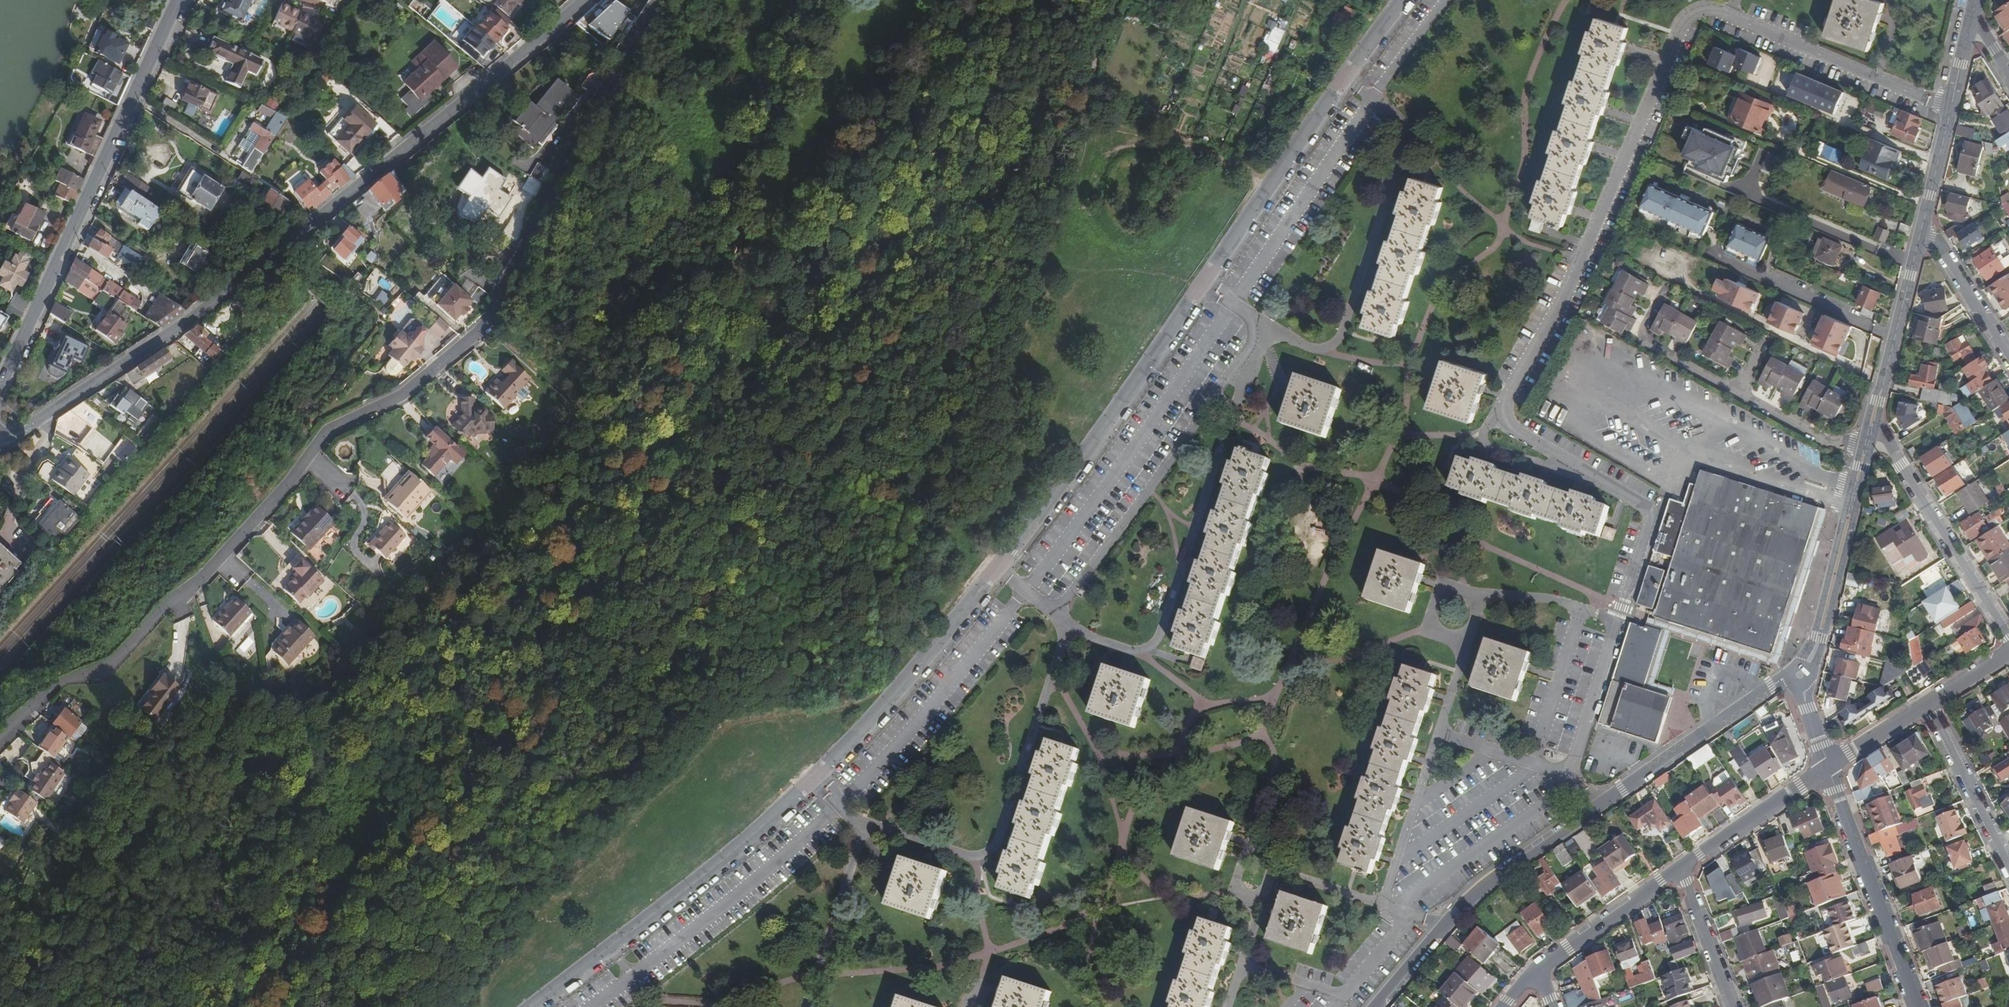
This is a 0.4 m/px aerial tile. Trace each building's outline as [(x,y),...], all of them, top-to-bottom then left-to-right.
[(230,3),(228,8),(223,5),(219,13),(244,24),(255,0),(231,0),(230,3)] [(497,1),(494,6),(507,16),(517,3),(521,6),(526,0),(496,0),(497,1)] [(612,40),(636,0),(603,0),(588,26),(612,40)] [(1872,0),(1837,0),(1825,38),(1869,52),(1880,18),(1884,4),(1872,0)] [(2008,26),(2008,2),(1996,10),(2002,19),(2004,18),(2008,26)] [(321,22),(311,17),(310,20),(300,15),(296,14),(297,11),(282,5),(273,24),(292,32),(312,41),(321,22)] [(506,27),(510,21),(491,5),(487,10),(484,8),(476,17),(475,17),(470,23),(494,43),(501,35),(502,36),(508,29),(506,27)] [(438,13),(429,21),(436,30),(445,22),(438,13)] [(1164,26),(1170,27),(1174,17),(1168,15),(1164,26)] [(1572,210),(1578,192),(1574,190),(1583,164),(1587,165),(1593,147),(1594,142),(1591,141),(1600,114),(1603,115),(1605,111),(1611,92),(1607,91),(1616,65),(1619,66),(1625,49),(1627,44),(1623,43),(1628,29),(1598,19),(1593,33),(1590,32),(1582,54),(1586,55),(1577,82),(1574,80),(1566,103),(1570,105),(1561,131),(1558,130),(1550,153),(1553,154),(1545,181),(1541,180),(1534,202),(1537,204),(1533,217),(1553,224),(1553,226),(1559,228),(1560,226),(1563,227),(1567,213),(1571,214),(1572,210)] [(1287,29),(1270,22),(1267,27),(1272,29),(1265,45),(1268,46),(1263,57),(1273,61),(1287,29)] [(94,52),(117,63),(126,45),(103,34),(94,52)] [(501,35),(494,43),(496,45),(503,36),(502,36),(501,35)] [(213,39),(207,53),(232,65),(225,82),(240,89),(247,71),(256,75),(262,61),(213,39)] [(412,75),(430,90),(456,66),(451,61),(452,54),(445,54),(433,42),(421,53),(428,61),(419,69),(412,75)] [(1754,74),(1761,58),(1740,49),(1736,57),(1715,48),(1709,64),(1730,73),(1733,65),(1754,74)] [(412,61),(419,69),(428,61),(421,53),(412,61)] [(1287,61),(1277,56),(1271,70),(1278,73),(1281,64),(1285,66),(1287,61)] [(121,75),(98,62),(91,75),(96,78),(92,85),(109,95),(121,75)] [(326,71),(319,78),(325,83),(331,77),(326,71)] [(430,90),(412,75),(403,84),(409,90),(401,98),(408,106),(404,110),(411,117),(433,97),(428,92),(430,90)] [(1790,96),(1834,115),(1844,94),(1799,75),(1790,96)] [(1266,84),(1275,89),(1279,81),(1270,76),(1266,84)] [(1987,116),(2004,106),(1987,80),(1974,88),(1979,96),(1977,98),(1984,109),(1982,115),(1987,116)] [(538,143),(553,123),(575,96),(556,81),(534,108),(518,127),(513,134),(532,149),(538,143)] [(78,98),(82,90),(71,84),(67,92),(78,98)] [(1272,96),(1275,89),(1266,84),(1265,84),(1262,91),(1272,96)] [(188,85),(181,101),(209,113),(216,97),(188,85)] [(1742,93),(1731,119),(1762,132),(1773,107),(1742,93)] [(165,97),(157,110),(170,118),(178,105),(165,97)] [(1879,101),(1871,98),(1865,111),(1881,118),(1886,107),(1879,104),(1879,101)] [(513,123),(518,127),(534,108),(529,104),(513,123)] [(1663,122),(1672,126),(1679,107),(1671,104),(1663,122)] [(262,107),(260,106),(257,112),(259,113),(271,119),(266,128),(254,121),(249,130),(252,131),(260,137),(255,146),(246,140),(243,139),(242,141),(243,142),(253,148),(250,153),(243,164),(237,160),(235,163),(251,173),(263,154),(270,144),(274,137),(286,118),(262,107)] [(377,125),(357,107),(344,120),(342,118),(328,134),(348,153),(362,137),(364,138),(377,125)] [(2004,136),(2008,132),(2008,113),(2005,107),(1991,116),(2004,136)] [(1922,119),(1903,111),(1893,134),(1915,143),(1920,131),(1918,130),(1922,119)] [(72,137),(68,146),(94,158),(102,140),(92,135),(97,123),(85,117),(75,138),(72,137)] [(1672,126),(1663,122),(1660,131),(1668,134),(1672,126)] [(553,123),(538,143),(541,145),(557,126),(553,123)] [(1685,163),(1732,179),(1743,145),(1687,126),(1684,136),(1693,139),(1685,163)] [(1955,135),(1974,140),(1976,131),(1957,126),(1955,135)] [(260,137),(252,131),(246,140),(255,146),(260,137)] [(2004,136),(1996,141),(2000,147),(2008,143),(2008,145),(2008,132),(2004,136)] [(1900,152),(1873,141),(1861,168),(1888,179),(1900,152)] [(253,148),(243,142),(240,146),(250,153),(253,148)] [(1982,146),(1966,142),(1958,172),(1975,176),(1982,146)] [(1825,144),(1820,156),(1838,163),(1843,152),(1825,144)] [(1773,172),(1779,157),(1768,152),(1761,167),(1773,172)] [(352,158),(344,166),(355,176),(364,169),(352,158)] [(355,176),(344,166),(342,164),(338,167),(333,161),(319,172),(327,181),(329,184),(333,189),(337,186),(338,188),(348,180),(350,181),(355,176)] [(537,164),(533,173),(543,179),(548,170),(537,164)] [(54,181),(59,184),(78,193),(83,182),(60,170),(54,181)] [(190,170),(176,192),(189,201),(191,199),(208,210),(221,190),(190,170)] [(511,200),(499,192),(505,182),(488,170),(481,179),(469,171),(456,190),(469,197),(460,211),(459,212),(459,214),(460,216),(462,218),(463,218),(477,224),(482,211),(486,212),(487,210),(499,218),(511,200)] [(1867,208),(1875,187),(1832,171),(1824,191),(1867,208)] [(253,180),(242,173),(237,180),(251,189),(255,181),(253,180)] [(541,183),(543,179),(533,173),(530,177),(541,183)] [(386,175),(368,190),(380,206),(389,199),(394,205),(399,200),(394,194),(399,191),(386,175)] [(1408,193),(1404,191),(1399,208),(1397,214),(1401,215),(1392,242),(1388,241),(1386,247),(1381,263),(1384,264),(1375,291),(1372,290),(1366,307),(1364,313),(1368,314),(1363,327),(1394,337),(1398,324),(1402,325),(1410,302),(1406,300),(1415,274),(1418,275),(1425,253),(1422,252),(1431,225),(1434,225),(1441,203),(1438,202),(1443,187),(1413,178),(1408,193)] [(313,207),(331,194),(325,188),(321,185),(315,190),(308,181),(295,191),(308,208),(311,205),(313,207)] [(78,193),(59,184),(54,195),(73,205),(78,193)] [(1691,203),(1684,200),(1683,202),(1678,200),(1679,198),(1673,195),(1671,197),(1668,196),(1669,193),(1650,185),(1640,209),(1703,236),(1714,213),(1695,205),(1694,207),(1690,205),(1691,203)] [(114,199),(118,191),(112,187),(107,196),(114,199)] [(122,206),(130,193),(124,189),(116,203),(122,206)] [(299,209),(270,191),(263,204),(284,218),(287,213),(294,217),(299,209)] [(130,193),(122,206),(121,208),(139,220),(136,225),(147,232),(159,212),(130,193)] [(1970,198),(1951,193),(1947,211),(1950,211),(1948,216),(1950,219),(1965,223),(1967,220),(1969,215),(1965,214),(1970,198)] [(2007,202),(2008,201),(2008,196),(2008,194),(2001,199),(2002,206),(2003,205),(2007,202)] [(17,219),(10,231),(29,240),(36,226),(38,227),(43,215),(24,206),(19,218),(18,219),(17,219)] [(1532,220),(1529,230),(1539,233),(1542,223),(1532,220)] [(1964,230),(1958,233),(1967,248),(1983,238),(1974,223),(1968,227),(1964,230)] [(1770,238),(1760,234),(1759,236),(1754,234),(1755,231),(1737,224),(1727,247),(1750,257),(1747,264),(1757,268),(1760,262),(1770,238)] [(1874,237),(1886,242),(1891,230),(1880,226),(1874,237)] [(1946,233),(1949,239),(1958,233),(1964,230),(1963,228),(1955,227),(1946,233)] [(351,245),(359,236),(348,228),(341,236),(343,238),(333,251),(343,260),(353,247),(351,245)] [(98,231),(92,240),(104,247),(104,246),(109,238),(98,231)] [(1824,239),(1816,258),(1834,266),(1842,247),(1824,239)] [(87,248),(105,259),(110,250),(104,246),(104,247),(92,240),(87,248)] [(1971,254),(1988,279),(2008,266),(2008,252),(2002,242),(1986,252),(1983,246),(1971,254)] [(192,245),(180,263),(203,277),(214,259),(192,245)] [(142,269),(146,261),(123,246),(118,255),(142,269)] [(13,260),(10,267),(4,264),(0,271),(0,276),(4,278),(0,285),(0,286),(11,292),(15,284),(20,286),(26,275),(21,273),(26,263),(24,261),(25,258),(25,257),(25,256),(20,254),(19,255),(17,258),(15,257),(13,260)] [(2,262),(4,264),(10,267),(13,260),(5,256),(2,262)] [(140,303),(74,262),(70,271),(127,307),(135,312),(140,303)] [(118,320),(127,307),(70,271),(65,282),(76,290),(77,288),(95,301),(94,302),(108,312),(97,329),(115,342),(126,326),(118,320)] [(1624,271),(1615,287),(1634,298),(1638,292),(1642,295),(1648,285),(1624,271)] [(1856,286),(1858,281),(1842,274),(1839,279),(1856,286)] [(1991,285),(1995,292),(2005,307),(2008,305),(2008,274),(1991,285)] [(381,278),(377,283),(388,291),(392,286),(381,278)] [(1721,294),(1753,308),(1759,295),(1727,281),(1726,284),(1718,281),(1715,286),(1723,290),(1721,294)] [(455,321),(474,301),(457,285),(438,304),(455,321)] [(1615,287),(1606,304),(1630,317),(1635,308),(1630,305),(1634,298),(1615,287)] [(1865,287),(1857,305),(1872,311),(1879,293),(1865,287)] [(478,288),(471,298),(481,308),(490,296),(478,288)] [(1943,289),(1924,293),(1927,313),(1947,309),(1943,289)] [(381,306),(389,295),(381,290),(374,301),(381,306)] [(16,294),(10,306),(23,313),(28,301),(16,294)] [(146,319),(160,328),(185,310),(169,300),(167,303),(159,298),(146,319)] [(1796,330),(1804,314),(1778,302),(1770,318),(1796,330)] [(1630,317),(1606,304),(1605,303),(1602,309),(1598,309),(1596,312),(1598,316),(1595,320),(1621,334),(1624,328),(1629,331),(1636,320),(1630,317)] [(70,314),(55,304),(50,315),(54,317),(64,324),(70,314)] [(18,323),(23,313),(10,306),(9,305),(3,314),(18,323)] [(1664,331),(1670,334),(1680,315),(1665,307),(1651,330),(1661,336),(1664,331)] [(1697,325),(1680,315),(1670,334),(1676,338),(1673,343),(1683,348),(1695,328),(1697,325)] [(1812,344),(1838,356),(1851,328),(1825,316),(1812,344)] [(1936,328),(1938,320),(1922,316),(1916,340),(1936,345),(1937,341),(1940,329),(1936,328)] [(1585,320),(1595,325),(1596,323),(1586,317),(1585,320)] [(441,340),(451,329),(441,320),(430,332),(441,340)] [(1722,322),(1713,338),(1732,349),(1736,343),(1741,345),(1746,336),(1722,322)] [(221,347),(197,326),(184,336),(211,359),(221,347)] [(408,370),(416,361),(419,357),(422,359),(428,352),(405,333),(394,347),(398,351),(401,353),(396,360),(408,370)] [(87,345),(62,334),(58,341),(54,350),(54,351),(48,366),(49,366),(47,369),(50,375),(56,378),(62,376),(63,373),(65,373),(71,358),(80,361),(87,345)] [(448,344),(450,346),(462,337),(460,335),(448,344)] [(1958,336),(1946,344),(1955,360),(1972,350),(1963,336),(1959,338),(1958,336)] [(1729,355),(1732,349),(1713,338),(1703,354),(1727,368),(1734,358),(1729,355)] [(490,342),(487,339),(480,345),(483,348),(490,342)] [(1941,349),(1935,347),(1933,356),(1940,357),(1941,349)] [(163,350),(126,375),(133,386),(142,380),(142,379),(156,368),(170,359),(163,350)] [(393,357),(396,360),(401,353),(398,351),(393,357)] [(1981,355),(1963,368),(1971,380),(1966,384),(1973,395),(1979,390),(1994,380),(1985,366),(1987,365),(1981,355)] [(1771,383),(1777,387),(1788,367),(1772,358),(1758,383),(1768,388),(1771,383)] [(1788,367),(1804,376),(1808,369),(1791,359),(1788,367)] [(408,370),(396,360),(391,369),(391,373),(396,377),(401,377),(408,370)] [(1488,375),(1444,360),(1428,408),(1471,422),(1483,391),(1488,375)] [(1924,388),(1921,400),(1940,405),(1952,408),(1949,386),(1941,385),(1942,384),(1939,384),(1938,390),(1933,389),(1938,364),(1927,362),(1926,366),(1921,365),(1919,377),(1912,375),(1909,385),(1924,388)] [(529,379),(513,364),(505,373),(509,376),(501,385),(497,381),(486,394),(504,411),(516,397),(514,396),(529,379)] [(1788,367),(1777,387),(1784,390),(1781,395),(1791,401),(1804,376),(1788,367)] [(142,379),(142,380),(157,370),(156,368),(142,379)] [(1341,390),(1297,376),(1293,389),(1282,424),(1326,438),(1341,390)] [(1996,379),(1994,380),(1979,390),(1993,411),(2008,401),(2008,398),(1996,379)] [(1818,410),(1829,390),(1814,381),(1800,406),(1810,411),(1813,406),(1818,410)] [(1829,390),(1845,399),(1848,393),(1832,384),(1829,390)] [(1967,398),(1973,395),(1966,384),(1960,387),(1967,398)] [(112,408),(125,389),(104,403),(110,407),(112,408)] [(149,406),(125,389),(112,408),(124,416),(126,413),(131,417),(129,420),(136,425),(149,406)] [(1829,390),(1818,410),(1825,414),(1823,418),(1833,424),(1846,399),(1845,399),(1829,390)] [(104,403),(95,396),(84,404),(103,417),(110,407),(104,403)] [(77,399),(55,430),(81,449),(84,445),(98,455),(109,440),(95,430),(103,418),(77,399)] [(1966,429),(1976,422),(1962,401),(1952,408),(1966,429)] [(2001,436),(2008,431),(2008,401),(1993,411),(1987,415),(1993,424),(2002,418),(2006,425),(1990,435),(1988,433),(1974,442),(1979,450),(2001,436)] [(1918,406),(1900,402),(1899,414),(1902,419),(1898,421),(1905,432),(1922,421),(1917,414),(1918,406)] [(475,413),(475,408),(475,403),(463,403),(463,419),(452,431),(458,436),(457,437),(461,441),(462,440),(466,444),(475,435),(483,435),(483,438),(493,438),(493,420),(489,420),(489,417),(487,417),(487,415),(486,414),(485,413),(484,412),(483,413),(475,413)] [(26,404),(19,409),(24,415),(30,410),(26,404)] [(1940,405),(1937,415),(1943,414),(1956,435),(1966,429),(1952,408),(1940,405)] [(76,449),(54,432),(50,438),(49,441),(49,444),(49,446),(50,446),(50,447),(51,448),(68,461),(60,471),(58,470),(50,480),(73,496),(89,475),(94,478),(100,470),(75,451),(76,449)] [(436,451),(434,452),(435,458),(431,462),(424,470),(436,481),(447,471),(459,471),(467,462),(437,433),(427,443),(436,451)] [(1947,441),(1939,446),(1946,456),(1949,455),(1947,452),(1952,448),(1947,441)] [(119,458),(125,463),(138,449),(132,443),(119,458)] [(1939,446),(1922,457),(1934,476),(1951,465),(1951,464),(1946,456),(1939,446)] [(1233,573),(1242,546),(1245,547),(1252,525),(1249,523),(1258,497),(1261,498),(1269,475),(1265,474),(1269,460),(1250,454),(1251,452),(1244,450),(1243,452),(1240,451),(1236,464),(1232,463),(1231,468),(1225,486),(1228,488),(1219,514),(1216,513),(1211,529),(1209,535),(1212,536),(1203,563),(1200,562),(1197,569),(1192,585),(1196,586),(1187,613),(1183,612),(1178,628),(1176,634),(1179,635),(1175,648),(1205,658),(1209,645),(1213,646),(1220,624),(1217,623),(1226,595),(1229,596),(1236,574),(1233,573)] [(1474,463),(1460,458),(1450,488),(1464,493),(1463,497),(1485,504),(1487,500),(1514,510),(1513,513),(1535,520),(1536,517),(1563,526),(1562,529),(1584,537),(1586,533),(1599,537),(1608,508),(1595,503),(1596,500),(1580,495),(1574,493),(1573,496),(1546,487),(1547,484),(1540,482),(1525,476),(1524,480),(1496,470),(1497,468),(1479,462),(1475,460),(1474,463)] [(384,478),(397,490),(410,475),(397,463),(384,478)] [(1964,484),(1953,467),(1935,478),(1946,495),(1964,484)] [(1675,559),(1656,618),(1771,655),(1818,508),(1814,507),(1703,472),(1698,487),(1691,484),(1685,504),(1671,500),(1655,548),(1652,560),(1659,562),(1661,555),(1675,559)] [(410,475),(397,490),(396,497),(389,505),(408,522),(432,495),(410,475)] [(1957,493),(1970,513),(1989,502),(1975,481),(1957,493)] [(1877,505),(1894,501),(1892,487),(1872,491),(1872,492),(1869,493),(1870,501),(1874,500),(1875,505),(1877,505)] [(1895,506),(1894,501),(1877,505),(1877,509),(1895,506)] [(59,503),(40,525),(52,537),(60,528),(63,532),(75,519),(72,516),(72,515),(59,503)] [(1771,655),(1656,618),(1653,627),(1646,624),(1645,629),(1660,634),(1643,689),(1670,698),(1673,689),(1654,684),(1671,632),(1777,666),(1827,511),(1818,508),(1771,655)] [(1862,513),(1874,516),(1876,511),(1864,508),(1862,513)] [(315,509),(309,515),(304,521),(303,520),(289,535),(305,551),(312,543),(314,545),(332,525),(315,509)] [(1970,520),(1970,518),(1963,523),(1961,523),(1971,539),(1982,533),(1979,529),(1984,526),(1981,522),(1983,521),(1979,514),(1976,516),(1970,520)] [(1906,520),(1875,539),(1893,566),(1901,561),(1905,566),(1915,559),(1919,561),(1925,557),(1925,552),(1906,520)] [(385,534),(372,548),(386,562),(407,540),(391,525),(384,532),(385,534)] [(1612,542),(1616,530),(1605,527),(1602,538),(1612,542)] [(2008,548),(2008,547),(1996,527),(1979,538),(1987,551),(1992,559),(2008,548)] [(312,543),(305,551),(307,553),(314,545),(312,543)] [(19,564),(0,548),(0,586),(19,564)] [(2002,583),(2008,578),(2008,548),(1992,559),(1990,560),(1999,573),(1997,575),(2002,583)] [(1992,559),(1987,551),(1984,553),(1989,561),(1990,560),(1992,559)] [(1425,566),(1382,552),(1366,600),(1410,613),(1421,580),(1425,566)] [(298,563),(292,558),(284,566),(288,570),(290,572),(285,577),(276,587),(291,601),(298,593),(300,595),(316,578),(299,562),(298,563)] [(1999,585),(2002,583),(1997,575),(1999,573),(1990,560),(1989,561),(1985,563),(1999,585)] [(1665,572),(1650,567),(1637,605),(1653,610),(1665,572)] [(1846,580),(1859,583),(1860,576),(1848,573),(1846,580)] [(1949,586),(1956,597),(1965,592),(1959,581),(1949,586)] [(213,622),(209,627),(223,642),(248,615),(233,601),(221,613),(220,612),(212,621),(213,622)] [(1971,602),(1930,627),(1932,630),(1940,626),(1942,630),(1975,609),(1971,602)] [(1856,621),(1855,624),(1855,627),(1875,632),(1880,611),(1860,606),(1856,621)] [(1958,640),(1976,628),(1985,623),(1979,614),(1956,629),(1960,634),(1955,637),(1957,641),(1958,640)] [(1909,628),(1915,637),(1923,632),(1917,622),(1909,628)] [(275,648),(269,655),(285,669),(311,640),(294,624),(273,647),(275,648)] [(1660,634),(1645,629),(1630,625),(1600,724),(1656,742),(1670,698),(1643,689),(1660,634)] [(1940,626),(1932,630),(1935,635),(1942,630),(1940,626)] [(1875,634),(1850,628),(1846,642),(1843,641),(1841,649),(1858,653),(1859,645),(1872,648),(1875,634)] [(1985,642),(1976,628),(1958,640),(1966,654),(1972,650),(1975,654),(1985,647),(1983,644),(1985,642)] [(1532,655),(1488,640),(1472,688),(1515,702),(1527,669),(1532,655)] [(1193,658),(1190,668),(1201,671),(1204,661),(1193,658)] [(1852,680),(1856,681),(1860,665),(1840,660),(1836,676),(1852,680)] [(1912,669),(1890,663),(1887,673),(1883,672),(1879,687),(1883,688),(1883,687),(1898,678),(1906,673),(1912,669)] [(1149,680),(1106,666),(1102,678),(1091,715),(1134,729),(1149,680)] [(1413,758),(1419,741),(1416,740),(1425,712),(1428,714),(1434,696),(1435,691),(1432,690),(1436,677),(1406,667),(1402,680),(1399,679),(1391,701),(1394,703),(1385,730),(1382,729),(1375,751),(1378,752),(1369,779),(1366,778),(1359,800),(1362,802),(1353,829),(1350,828),(1342,850),(1345,852),(1341,865),(1362,872),(1361,874),(1368,877),(1369,874),(1371,875),(1376,861),(1379,863),(1380,858),(1386,840),(1383,839),(1392,812),(1395,813),(1401,794),(1402,790),(1399,789),(1408,762),(1412,763),(1413,758)] [(1906,673),(1914,685),(1924,679),(1916,667),(1912,669),(1906,673)] [(178,689),(162,676),(150,691),(152,692),(140,709),(157,722),(165,712),(162,710),(178,689)] [(1836,676),(1833,676),(1828,699),(1846,703),(1852,680),(1836,676)] [(2001,691),(1992,697),(1996,704),(1991,707),(1998,717),(2008,710),(2008,686),(2001,691)] [(1883,688),(1841,715),(1844,720),(1841,722),(1845,729),(1867,716),(1866,714),(1872,711),(1873,712),(1894,698),(1890,691),(1887,693),(1883,687),(1883,688)] [(84,713),(66,703),(61,713),(79,723),(84,713)] [(1991,707),(1990,704),(1982,709),(1978,703),(1967,710),(1978,730),(1976,731),(1979,736),(1999,723),(1996,718),(1997,718),(1998,717),(1991,707)] [(1997,718),(2008,736),(2008,710),(1998,717),(1997,718)] [(46,730),(63,742),(75,727),(58,715),(46,730)] [(1767,734),(1785,727),(1782,722),(1765,729),(1767,734)] [(76,725),(75,727),(63,742),(62,743),(68,746),(81,729),(76,725)] [(1767,734),(1783,765),(1799,758),(1785,726),(1785,727),(1767,734)] [(1729,730),(1724,733),(1729,741),(1735,738),(1729,730)] [(47,764),(61,741),(45,732),(31,755),(37,758),(47,764)] [(1916,736),(1893,751),(1904,769),(1928,755),(1916,736)] [(1038,764),(1034,775),(1037,777),(1028,804),(1025,803),(1021,815),(1018,825),(1021,826),(1012,854),(1008,853),(1004,865),(1001,875),(1004,876),(1000,889),(1030,899),(1034,886),(1038,887),(1045,865),(1042,864),(1051,836),(1054,837),(1061,815),(1058,814),(1067,786),(1070,788),(1078,765),(1074,764),(1079,750),(1049,741),(1044,755),(1041,754),(1038,764)] [(1688,758),(1696,769),(1716,756),(1708,745),(1688,758)] [(1750,780),(1759,773),(1750,760),(1740,745),(1730,752),(1742,769),(1739,771),(1743,778),(1747,776),(1750,780)] [(1767,749),(1750,760),(1759,773),(1765,782),(1783,770),(1777,761),(1776,762),(1767,749)] [(31,755),(23,750),(13,763),(23,771),(25,772),(37,758),(31,755)] [(1869,785),(1895,769),(1883,750),(1866,761),(1859,782),(1862,788),(1852,793),(1856,803),(1873,797),(1869,785)] [(1996,768),(2003,780),(2008,777),(2008,759),(1996,768)] [(28,787),(22,794),(40,805),(60,778),(45,767),(33,784),(29,781),(25,785),(28,787)] [(1897,773),(1903,785),(1910,783),(1903,770),(1897,773)] [(1667,772),(1657,780),(1662,786),(1672,779),(1667,772)] [(1942,778),(1940,772),(1925,777),(1928,784),(1942,778)] [(1920,779),(1911,783),(1914,790),(1907,792),(1918,816),(1925,813),(1923,809),(1935,804),(1931,795),(1927,797),(1920,779)] [(1714,786),(1709,789),(1720,805),(1725,802),(1730,808),(1745,798),(1732,780),(1717,791),(1714,786)] [(1686,800),(1700,820),(1721,806),(1720,805),(1709,789),(1707,786),(1686,800)] [(1652,795),(1656,801),(1661,807),(1667,803),(1659,791),(1652,795)] [(0,816),(18,828),(31,807),(13,795),(12,796),(9,795),(5,802),(7,804),(0,816)] [(1890,797),(1871,804),(1881,831),(1891,828),(1896,826),(1893,817),(1897,815),(1890,797)] [(1661,807),(1656,801),(1631,818),(1639,830),(1649,824),(1652,828),(1657,825),(1661,831),(1672,824),(1661,807)] [(1868,805),(1877,832),(1881,831),(1871,804),(1868,805)] [(1815,808),(1797,816),(1807,839),(1825,831),(1815,808)] [(1191,809),(1175,857),(1219,872),(1229,837),(1234,823),(1191,809)] [(1945,836),(1948,842),(1968,835),(1964,826),(1961,827),(1956,811),(1938,818),(1945,836)] [(1692,813),(1676,824),(1686,838),(1702,827),(1692,813)] [(1916,819),(1900,824),(1896,826),(1891,828),(1894,835),(1919,826),(1916,819)] [(1891,828),(1881,831),(1877,832),(1868,836),(1872,845),(1894,836),(1894,835),(1891,828)] [(1623,836),(1600,852),(1612,870),(1627,860),(1628,861),(1637,855),(1623,836)] [(1791,857),(1789,851),(1785,840),(1783,836),(1765,843),(1773,864),(1791,857)] [(1575,838),(1567,842),(1573,855),(1582,851),(1575,838)] [(1791,838),(1785,840),(1789,851),(1795,849),(1791,838)] [(1964,842),(1948,848),(1955,868),(1972,862),(1964,842)] [(1565,867),(1574,860),(1563,844),(1554,851),(1565,867)] [(1810,883),(1836,874),(1833,866),(1838,864),(1831,845),(1807,854),(1814,873),(1800,879),(1803,886),(1810,883)] [(1758,867),(1765,863),(1759,848),(1750,854),(1750,852),(1734,862),(1745,882),(1762,873),(1758,867)] [(1920,853),(1922,858),(1932,854),(1929,849),(1920,853)] [(1920,853),(1890,864),(1893,873),(1895,872),(1901,888),(1920,881),(1914,867),(1924,863),(1922,858),(1920,853)] [(899,870),(887,905),(931,920),(947,872),(903,857),(899,870)] [(1553,890),(1561,884),(1543,858),(1539,861),(1546,871),(1542,873),(1544,876),(1538,880),(1549,897),(1555,893),(1553,890)] [(1618,866),(1620,871),(1630,867),(1628,861),(1618,866)] [(1594,884),(1604,897),(1621,885),(1606,864),(1598,869),(1603,877),(1594,884)] [(1724,869),(1710,873),(1720,902),(1742,894),(1734,872),(1726,875),(1724,869)] [(1943,879),(1931,883),(1933,888),(1964,875),(1963,871),(1943,879)] [(1810,883),(1820,907),(1843,898),(1838,883),(1843,881),(1840,872),(1839,872),(1836,874),(1810,883)] [(1563,887),(1577,908),(1598,893),(1583,873),(1563,887)] [(1917,905),(1913,906),(1917,917),(1928,912),(1940,908),(1933,889),(1913,896),(1917,905)] [(1992,920),(1994,925),(2008,919),(1998,891),(1983,897),(1987,908),(1992,920)] [(1328,907),(1284,893),(1276,919),(1269,941),(1312,956),(1328,907)] [(1742,924),(1748,921),(1766,914),(1761,901),(1733,912),(1736,919),(1740,918),(1742,924)] [(1829,930),(1830,930),(1857,920),(1849,902),(1823,912),(1829,930)] [(1522,915),(1537,937),(1552,927),(1536,905),(1522,915)] [(1792,906),(1786,908),(1790,918),(1795,916),(1792,906)] [(1214,921),(1218,912),(1207,908),(1203,918),(1214,921)] [(1779,911),(1783,920),(1790,918),(1786,908),(1779,911)] [(1992,920),(1987,908),(1981,911),(1985,923),(1992,920)] [(1551,913),(1560,926),(1566,921),(1558,909),(1551,913)] [(1699,953),(1695,941),(1687,944),(1684,936),(1689,934),(1681,911),(1663,918),(1669,933),(1668,934),(1671,941),(1669,942),(1672,950),(1676,961),(1699,953)] [(1792,925),(1799,923),(1805,921),(1802,913),(1795,916),(1790,918),(1792,925)] [(1740,918),(1736,919),(1740,929),(1750,925),(1748,921),(1742,924),(1740,918)] [(1994,925),(2000,940),(1992,944),(1996,956),(2008,951),(2008,919),(1994,925)] [(1224,967),(1230,949),(1232,944),(1228,943),(1232,930),(1203,920),(1198,933),(1195,932),(1187,956),(1191,957),(1182,983),(1178,982),(1171,1004),(1175,1005),(1174,1006),(1211,1006),(1215,993),(1212,992),(1220,966),(1224,967)] [(1646,920),(1637,923),(1646,945),(1655,941),(1646,920)] [(1912,924),(1915,932),(1926,928),(1923,920),(1912,924)] [(1805,939),(1799,923),(1792,925),(1798,942),(1804,939),(1805,939)] [(1913,933),(1920,952),(1922,952),(1928,950),(1946,943),(1938,923),(1926,928),(1915,932),(1913,933)] [(1957,928),(1961,937),(1967,935),(1963,926),(1957,928)] [(1480,928),(1464,947),(1485,965),(1501,945),(1497,942),(1480,928)] [(1501,938),(1497,942),(1501,945),(1514,957),(1519,953),(1521,953),(1534,943),(1523,928),(1505,941),(1501,938)] [(1743,962),(1766,953),(1757,930),(1739,937),(1744,952),(1739,954),(1742,962),(1743,962)] [(1830,930),(1829,930),(1805,939),(1804,939),(1813,963),(1829,957),(1824,943),(1834,939),(1830,930)] [(1720,935),(1723,943),(1733,939),(1734,939),(1731,931),(1720,935)] [(1876,939),(1874,933),(1857,940),(1859,945),(1866,943),(1876,939)] [(1780,939),(1783,947),(1793,944),(1790,935),(1780,939)] [(1462,945),(1451,936),(1446,943),(1456,952),(1457,951),(1462,945)] [(1672,950),(1669,942),(1667,937),(1661,939),(1665,952),(1672,950)] [(1744,952),(1739,937),(1734,939),(1733,939),(1739,954),(1744,952)] [(1621,963),(1628,961),(1639,957),(1633,941),(1615,948),(1621,963)] [(1946,943),(1928,950),(1933,966),(1935,969),(1940,968),(1943,976),(1962,968),(1961,965),(1959,961),(1954,962),(1947,942),(1946,943)] [(1859,945),(1851,948),(1855,957),(1870,951),(1866,943),(1859,945)] [(1928,950),(1922,952),(1928,968),(1933,966),(1928,950)] [(1766,953),(1743,962),(1750,980),(1780,969),(1773,951),(1766,953)] [(1609,952),(1587,960),(1588,962),(1594,979),(1616,971),(1609,952)] [(1457,974),(1478,992),(1482,995),(1494,980),(1468,958),(1455,973),(1457,974)] [(1961,965),(1962,968),(1979,962),(1977,959),(1961,965)] [(1824,975),(1828,984),(1844,978),(1840,969),(1836,971),(1832,960),(1815,967),(1818,977),(1824,975)] [(1985,960),(1979,962),(1982,970),(1988,967),(1985,960)] [(1631,968),(1628,961),(1621,963),(1630,989),(1636,987),(1657,979),(1650,962),(1643,964),(1646,973),(1633,978),(1630,968),(1631,968)] [(1602,1000),(1594,979),(1588,962),(1575,970),(1582,985),(1585,985),(1589,996),(1592,1004),(1602,1000)] [(1689,978),(1686,969),(1662,977),(1668,991),(1665,992),(1669,1001),(1692,992),(1687,979),(1689,978)] [(1457,1006),(1465,1006),(1478,992),(1457,974),(1441,993),(1446,997),(1457,1006)] [(1782,1001),(1790,998),(1781,975),(1753,985),(1762,1006),(1767,1006),(1782,1001)] [(1982,990),(1990,987),(1986,977),(1978,980),(1982,990)] [(999,1006),(1047,1006),(1051,993),(1009,978),(1004,994),(999,1006)] [(1851,998),(1844,978),(1828,984),(1835,1004),(1851,998)] [(1960,978),(1953,980),(1939,986),(1936,987),(1944,1005),(1959,999),(1967,996),(1960,978)] [(1866,985),(1870,995),(1883,990),(1879,981),(1866,985)] [(1822,986),(1816,989),(1822,1006),(1830,1006),(1822,986)] [(1564,996),(1568,1006),(1583,1006),(1592,1004),(1589,996),(1586,997),(1579,999),(1576,992),(1564,996)] [(898,1006),(932,1006),(901,997),(898,1006)] [(1446,997),(1438,1006),(1457,1006),(1446,997)] [(1603,1006),(1607,1005),(1609,1000),(1608,998),(1602,1000),(1592,1004),(1583,1006),(1603,1006)] [(1877,999),(1855,1006),(1880,1006),(1877,999)]
